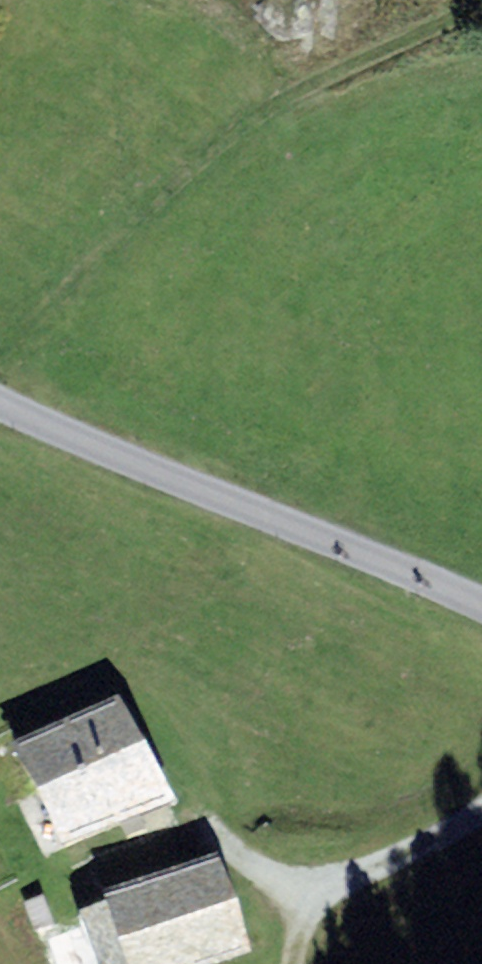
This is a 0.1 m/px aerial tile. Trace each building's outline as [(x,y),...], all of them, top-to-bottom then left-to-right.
[(121,689),(12,740),(61,847),(119,821),(126,836),(147,827),(141,814),(172,799),(121,689)] [(103,887),(108,900),(35,926),(48,963),(212,963),(252,950),(216,847),(103,887)]
